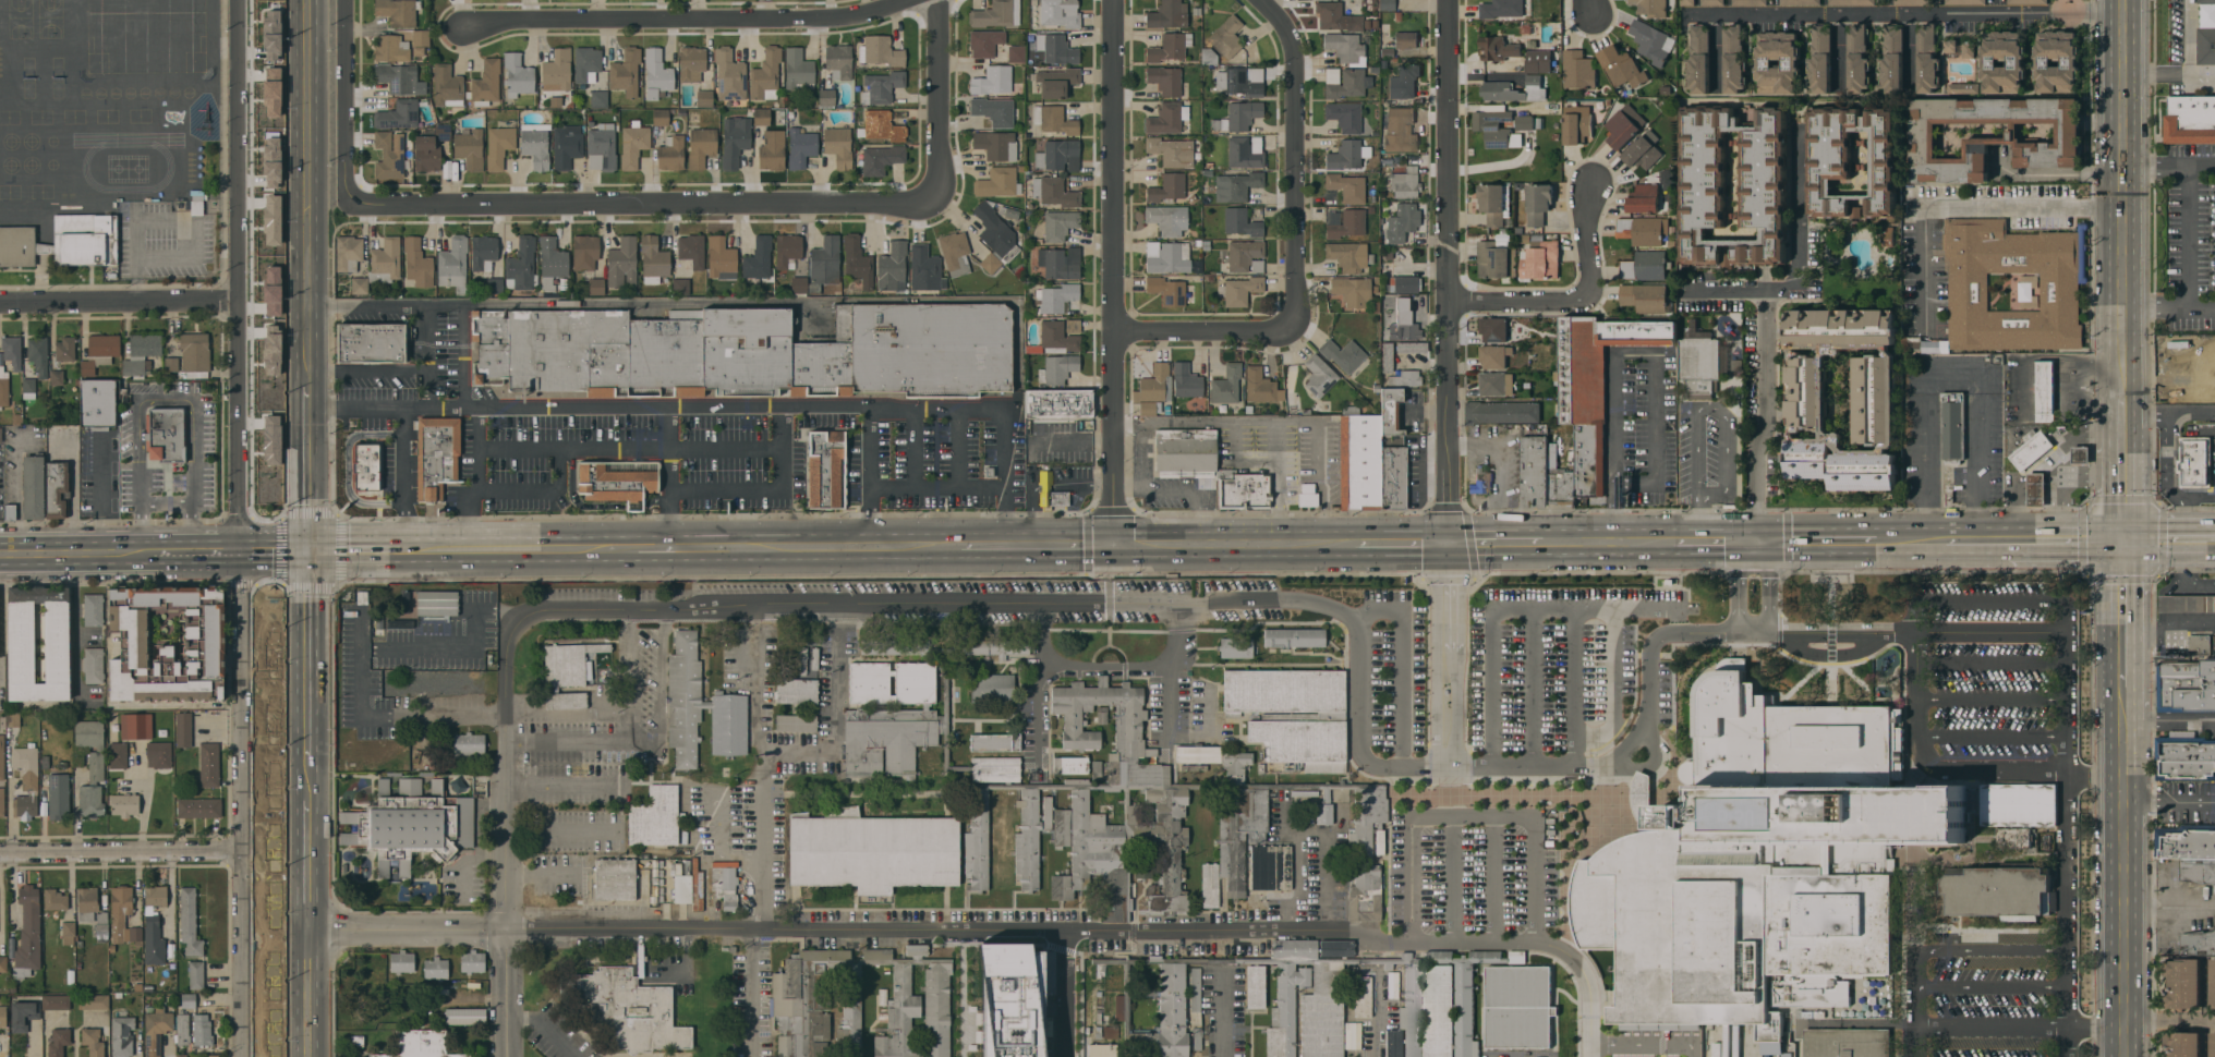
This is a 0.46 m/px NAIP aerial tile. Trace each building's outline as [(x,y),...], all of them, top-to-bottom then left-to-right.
[(375,16),(375,0),(392,0),(415,0),(415,1),(421,1),(421,9),(415,9),(415,26),(390,27),(389,15),(377,15),(377,16),(375,16)] [(991,9),(991,0),(1019,0),(1019,25),(985,25),(985,27),(970,27),(970,23),(968,23),(968,12),(970,12),(970,10),(983,11),(983,9),(991,9)] [(1040,25),(1040,0),(1077,0),(1077,7),(1076,9),(1076,13),(1079,13),(1080,28),(1064,28),(1064,25),(1040,25)] [(1160,4),(1160,0),(1179,0),(1179,2),(1186,2),(1186,26),(1163,26),(1163,27),(1146,27),(1146,12),(1158,12),(1158,4),(1160,4)] [(1380,10),(1379,0),(1394,0),(1394,10),(1380,10)] [(1492,3),(1492,0),(1523,0),(1523,16),(1494,16),(1494,20),(1479,19),(1479,3),(1492,3)] [(1627,5),(1627,0),(1666,0),(1666,17),(1647,17),(1647,14),(1636,14),(1636,5),(1627,5)] [(1341,1),(1341,28),(1319,28),(1319,12),(1315,12),(1315,1),(1341,1)] [(263,60),(279,60),(280,10),(264,10),(263,60)] [(1243,24),(1234,33),(1239,38),(1237,40),(1242,46),(1228,59),(1207,38),(1232,13),(1243,24)] [(1363,15),(1363,31),(1347,31),(1347,15),(1363,15)] [(1669,35),(1662,48),(1669,51),(1660,69),(1651,64),(1654,59),(1637,51),(1641,45),(1633,41),(1635,37),(1627,33),(1634,19),(1669,35)] [(1741,45),(1743,46),(1743,60),(1746,60),(1745,70),(1744,70),(1744,77),(1746,77),(1746,88),(1740,88),(1740,94),(1724,94),(1724,56),(1723,56),(1723,29),(1728,29),(1728,26),(1738,27),(1738,24),(1742,25),(1741,45)] [(1816,24),(1816,26),(1826,26),(1826,28),(1831,28),(1831,54),(1829,54),(1830,94),(1815,94),(1815,88),(1808,88),(1808,77),(1811,77),(1811,71),(1808,71),(1808,59),(1814,59),(1814,56),(1812,56),(1812,45),(1814,45),(1813,24),(1816,24)] [(1866,45),(1867,45),(1868,58),(1871,58),(1871,71),(1868,71),(1868,77),(1871,77),(1871,88),(1865,88),(1865,94),(1849,94),(1849,54),(1848,54),(1848,28),(1853,28),(1853,26),(1862,26),(1862,24),(1866,24),(1866,45)] [(1889,24),(1889,25),(1898,25),(1898,28),(1903,28),(1903,54),(1902,54),(1902,94),(1887,94),(1887,88),(1881,88),(1880,77),(1883,77),(1883,71),(1881,71),(1881,59),(1887,59),(1887,56),(1884,56),(1884,45),(1886,45),(1886,24),(1889,24)] [(1923,28),(1923,25),(1932,25),(1932,24),(1935,24),(1935,45),(1937,45),(1937,54),(1934,54),(1934,59),(1940,59),(1940,70),(1938,70),(1938,76),(1940,76),(1940,88),(1934,88),(1934,94),(1919,94),(1920,54),(1917,54),(1917,28),(1923,28)] [(1709,54),(1708,54),(1708,95),(1693,95),(1693,89),(1686,89),(1686,78),(1690,78),(1690,71),(1686,71),(1686,59),(1693,59),(1693,54),(1691,54),(1691,46),(1691,25),(1704,25),(1704,29),(1709,29),(1709,54)] [(2196,28),(2214,28),(2214,65),(2196,65),(2196,28)] [(412,46),(412,29),(429,29),(429,46),(412,46)] [(1005,31),(1005,44),(994,44),(994,58),(972,58),(972,49),(969,48),(969,31),(1005,31)] [(2047,33),(2047,32),(2055,31),(2055,33),(2058,33),(2058,32),(2066,32),(2066,33),(2075,33),(2075,42),(2073,42),(2073,46),(2077,46),(2077,47),(2079,47),(2079,59),(2077,59),(2077,66),(2079,66),(2079,78),(2077,78),(2077,80),(2074,80),(2074,84),(2075,84),(2075,93),(2037,93),(2037,84),(2040,84),(2040,80),(2036,80),(2036,78),(2034,78),(2034,66),(2037,66),(2037,59),(2034,59),(2034,47),(2036,47),(2036,46),(2040,46),(2040,42),(2037,42),(2037,33),(2047,33)] [(1416,32),(1416,56),(1403,56),(1403,48),(1394,48),(1394,32),(1416,32)] [(1767,34),(1767,33),(1775,33),(1775,34),(1779,34),(1779,32),(1787,32),(1787,34),(1795,34),(1796,42),(1794,42),(1794,48),(1800,47),(1800,60),(1796,60),(1798,69),(1800,69),(1800,71),(1796,71),(1798,94),(1758,94),(1758,81),(1755,81),(1755,68),(1757,68),(1757,60),(1756,60),(1755,48),(1758,48),(1758,34),(1767,34)] [(1993,33),(1993,32),(2001,32),(2001,33),(2005,33),(2005,32),(2012,32),(2012,33),(2022,33),(2022,42),(2020,42),(2020,46),(2023,46),(2023,47),(2024,47),(2024,59),(2023,59),(2023,66),(2025,66),(2025,78),(2023,78),(2023,80),(2020,80),(2020,84),(2022,84),(2022,93),(1984,93),(1984,84),(1985,84),(1985,81),(1983,81),(1983,78),(1981,78),(1981,68),(1983,68),(1983,59),(1981,59),(1981,47),(1983,47),(1983,46),(1986,46),(1985,42),(1984,42),(1984,33),(1993,33)] [(1191,33),(1191,46),(1184,46),(1184,59),(1160,59),(1160,62),(1146,62),(1146,47),(1159,47),(1159,48),(1162,48),(1161,33),(1191,33)] [(1044,50),(1036,50),(1036,35),(1064,34),(1064,40),(1066,40),(1067,48),(1078,48),(1079,63),(1061,63),(1061,62),(1044,62),(1044,50)] [(1358,34),(1358,44),(1364,44),(1364,54),(1365,54),(1365,66),(1348,66),(1348,62),(1339,62),(1339,56),(1335,56),(1335,49),(1323,49),(1323,34),(1358,34)] [(400,35),(400,41),(409,41),(409,48),(410,48),(410,61),(396,61),(396,60),(378,60),(378,61),(375,61),(375,50),(374,50),(374,46),(376,46),(376,35),(400,35)] [(888,36),(888,37),(889,37),(889,45),(889,47),(891,47),(891,50),(901,49),(905,49),(905,68),(901,68),(901,66),(889,66),(889,62),(864,62),(859,62),(859,46),(864,46),(864,36),(888,36)] [(1503,36),(1503,41),(1505,41),(1505,46),(1506,46),(1506,45),(1521,45),(1521,57),(1504,57),(1504,61),(1481,61),(1481,53),(1485,53),(1485,51),(1481,51),(1481,47),(1479,47),(1479,36),(1503,36)] [(1962,42),(1974,42),(1974,58),(1963,59),(1962,42)] [(609,64),(612,64),(612,62),(619,62),(619,63),(621,63),(621,62),(625,62),(624,48),(626,48),(626,46),(636,46),(636,48),(638,48),(640,48),(641,63),(637,63),(638,98),(625,98),(625,88),(609,88),(609,64)] [(718,63),(715,63),(715,48),(717,48),(721,48),(721,46),(729,46),(729,48),(731,48),(731,62),(734,62),(734,63),(736,63),(736,62),(743,62),(743,63),(746,63),(746,100),(718,100),(718,63)] [(750,69),(762,69),(762,61),(764,61),(764,47),(766,47),(766,46),(776,46),(776,47),(777,47),(777,48),(782,48),(782,62),(777,62),(777,89),(776,89),(776,99),(750,99),(750,69)] [(851,80),(839,81),(839,78),(832,80),(832,69),(825,69),(825,47),(827,47),(827,46),(851,46),(851,80)] [(1025,46),(1025,62),(1007,62),(1007,46),(1025,46)] [(1623,60),(1631,56),(1639,73),(1644,71),(1649,80),(1633,88),(1629,81),(1614,88),(1597,56),(1615,46),(1623,60)] [(542,61),(554,61),(554,48),(568,48),(568,47),(570,47),(570,61),(570,82),(570,89),(543,90),(543,84),(542,84),(542,61)] [(574,47),(592,47),(592,49),(602,49),(602,72),(595,72),(595,83),(588,83),(574,83),(574,47)] [(680,47),(694,47),(694,48),(705,48),(705,71),(700,71),(700,83),(680,83),(680,47)] [(785,47),(802,47),(802,61),(814,61),(814,83),(813,83),(813,89),(786,89),(785,47)] [(674,90),(658,90),(658,100),(646,100),(646,63),(645,63),(645,48),(662,48),(662,62),(663,62),(663,69),(665,69),(665,68),(674,68),(674,90)] [(1217,64),(1219,64),(1219,69),(1208,69),(1208,64),(1201,64),(1201,48),(1210,48),(1217,54),(1217,64)] [(1563,50),(1583,50),(1583,59),(1593,59),(1593,70),(1595,70),(1595,88),(1563,88),(1563,50)] [(1550,51),(1550,72),(1539,72),(1539,73),(1525,73),(1525,61),(1526,61),(1527,51),(1550,51)] [(534,93),(517,93),(517,98),(507,98),(507,85),(504,85),(504,80),(508,80),(508,75),(505,75),(505,71),(507,71),(507,68),(504,68),(504,54),(504,52),(521,52),(521,54),(520,54),(520,66),(522,66),(522,68),(524,68),(524,66),(533,66),(533,68),(534,68),(534,93)] [(498,58),(499,58),(499,73),(498,74),(498,100),(488,100),(488,106),(474,106),(474,100),(471,100),(471,98),(465,98),(465,92),(471,92),(471,80),(482,80),(482,72),(483,72),(483,58),(498,58)] [(434,63),(450,63),(450,77),(453,77),(453,75),(462,75),(462,76),(463,76),(463,99),(463,106),(445,106),(434,106),(434,63)] [(416,64),(417,94),(389,94),(389,82),(375,82),(375,65),(416,64)] [(1420,65),(1419,76),(1417,76),(1417,80),(1414,80),(1414,99),(1389,98),(1389,76),(1397,76),(1397,64),(1420,65)] [(1010,92),(989,92),(989,93),(969,93),(969,77),(985,77),(985,65),(1010,65),(1010,92)] [(263,80),(263,117),(279,117),(280,67),(267,67),(267,80),(263,80)] [(1064,72),(1064,68),(1080,68),(1080,84),(1069,84),(1069,98),(1041,98),(1041,82),(1034,82),(1034,72),(1064,72)] [(1181,96),(1161,96),(1161,89),(1158,89),(1158,83),(1146,83),(1146,68),(1181,68),(1181,96)] [(1262,68),(1262,97),(1249,96),(1249,97),(1244,97),(1244,93),(1224,93),(1224,86),(1217,86),(1217,75),(1224,75),(1224,68),(1262,68)] [(1364,69),(1364,76),(1370,76),(1370,84),(1364,84),(1364,95),(1340,95),(1340,98),(1324,98),(1324,83),(1326,83),(1326,68),(1339,68),(1339,85),(1341,85),(1341,69),(1364,69)] [(861,105),(860,92),(864,92),(864,85),(862,85),(862,75),(889,75),(889,71),(905,71),(905,87),(891,87),(891,94),(892,94),(892,102),(891,102),(891,104),(861,105)] [(1511,82),(1511,90),(1518,90),(1520,93),(1526,93),(1526,75),(1540,75),(1540,88),(1546,88),(1546,99),(1539,99),(1484,100),(1484,96),(1480,96),(1480,87),(1484,87),(1484,83),(1511,82)] [(1980,84),(1980,94),(1948,94),(1948,84),(1980,84)] [(835,89),(835,106),(834,106),(834,108),(818,108),(818,105),(819,105),(819,89),(835,89)] [(607,90),(607,107),(591,108),(591,90),(607,90)] [(712,90),(712,99),(715,99),(715,104),(712,104),(712,107),(697,107),(697,90),(712,90)] [(2168,97),(2214,96),(2214,144),(2165,144),(2165,116),(2168,116),(2168,97)] [(390,126),(390,129),(375,129),(375,127),(374,127),(374,125),(373,125),(373,114),(374,114),(374,111),(388,111),(388,110),(396,110),(396,98),(417,98),(417,126),(390,126)] [(985,98),(985,100),(1013,100),(1013,127),(991,127),(991,120),(989,120),(989,117),(983,117),(983,116),(969,116),(969,100),(970,100),(970,98),(985,98)] [(1961,99),(1961,100),(1977,100),(1977,99),(2014,99),(2014,100),(2031,100),(2031,99),(2079,99),(2079,109),(2080,109),(2080,157),(2079,157),(2079,167),(2017,168),(2017,148),(2016,148),(2016,144),(1988,144),(1988,154),(1987,154),(1987,183),(1939,183),(1939,182),(1922,182),(1922,183),(1912,183),(1912,151),(1913,151),(1913,144),(1911,144),(1911,119),(1913,119),(1913,110),(1912,110),(1912,99),(1961,99)] [(1179,101),(1179,106),(1188,106),(1188,119),(1181,119),(1181,132),(1145,132),(1145,117),(1158,117),(1158,109),(1161,109),(1161,101),(1179,101)] [(1245,102),(1245,101),(1262,101),(1262,117),(1250,117),(1250,124),(1247,124),(1247,131),(1227,131),(1227,102),(1245,102)] [(1360,102),(1360,133),(1341,133),(1341,125),(1338,125),(1338,119),(1324,119),(1324,102),(1360,102)] [(1561,102),(1561,116),(1546,114),(1546,102),(1561,102)] [(1063,121),(1065,121),(1065,120),(1079,120),(1079,135),(1065,135),(1065,131),(1040,131),(1040,124),(1032,124),(1032,106),(1063,106),(1063,121)] [(1589,107),(1589,113),(1591,113),(1591,136),(1584,136),(1584,144),(1564,145),(1563,107),(1589,107)] [(1414,108),(1414,124),(1406,124),(1406,134),(1417,134),(1417,150),(1383,150),(1383,134),(1388,134),(1388,108),(1414,108)] [(1786,264),(1735,264),(1735,245),(1721,245),(1721,264),(1683,264),(1682,108),(1733,108),(1733,118),(1739,118),(1739,127),(1758,127),(1758,108),(1784,108),(1786,264)] [(668,109),(668,125),(653,125),(653,109),(668,109)] [(770,125),(753,125),(753,109),(770,109),(770,125)] [(1639,130),(1618,151),(1607,141),(1613,134),(1605,125),(1620,109),(1639,130)] [(1895,217),(1868,217),(1868,199),(1850,199),(1850,217),(1809,217),(1809,109),(1861,109),(1861,126),(1863,126),(1863,117),(1867,117),(1867,109),(1893,109),(1895,217)] [(889,110),(889,111),(891,111),(891,120),(889,120),(889,121),(891,121),(891,125),(905,125),(905,127),(907,127),(907,136),(905,136),(905,137),(905,142),(889,142),(889,137),(864,137),(864,136),(856,136),(856,127),(864,127),(864,110),(889,110)] [(1512,111),(1512,122),(1500,122),(1500,129),(1511,129),(1511,136),(1512,136),(1512,148),(1486,148),(1485,131),(1473,131),(1473,112),(1512,111)] [(1533,117),(1533,131),(1515,131),(1515,117),(1533,117)] [(750,148),(740,148),(740,156),(738,156),(738,169),(736,169),(736,171),(725,171),(725,169),(722,169),(722,155),(723,155),(723,118),(733,118),(740,118),(750,118),(750,148)] [(450,124),(450,141),(435,141),(435,124),(450,124)] [(550,124),(550,131),(547,131),(547,151),(549,151),(549,170),(544,171),(538,171),(538,170),(532,170),(532,155),(520,155),(520,130),(522,130),(522,124),(550,124)] [(554,127),(562,127),(562,125),(581,125),(581,133),(583,133),(583,156),(581,156),(581,157),(573,157),(570,157),(570,170),(554,170),(554,127)] [(453,134),(457,134),(457,130),(472,130),(472,127),(482,127),(482,134),(482,156),(483,156),(483,171),(475,171),(475,170),(465,170),(465,157),(453,157),(453,134)] [(516,127),(516,149),(505,149),(505,157),(503,157),(503,170),(486,170),(486,155),(488,155),(487,127),(516,127)] [(650,127),(650,148),(639,148),(639,156),(638,156),(638,170),(621,170),(620,155),(622,155),(622,127),(650,127)] [(818,156),(806,156),(806,169),(796,169),(796,170),(788,170),(788,155),(789,155),(789,135),(789,127),(799,127),(799,133),(818,133),(818,156)] [(615,155),(617,155),(617,169),(615,169),(615,170),(613,170),(613,172),(602,172),(602,170),(601,170),(601,156),(600,156),(600,154),(597,154),(597,156),(589,156),(589,154),(588,155),(588,129),(615,129),(615,155)] [(716,129),(716,154),(705,154),(705,156),(704,156),(704,167),(705,167),(705,170),(688,170),(688,168),(688,154),(689,154),(689,151),(690,151),(690,129),(716,129)] [(850,129),(850,150),(851,150),(851,169),(849,169),(849,170),(838,170),(838,169),(835,169),(835,154),(823,154),(823,129),(850,129)] [(1642,134),(1643,135),(1649,129),(1659,138),(1653,145),(1662,155),(1646,171),(1641,165),(1638,167),(1635,163),(1632,168),(1621,157),(1642,134)] [(785,130),(785,169),(783,169),(783,170),(774,170),(768,170),(768,169),(760,169),(760,168),(759,168),(759,145),(763,145),(763,130),(785,130)] [(403,179),(375,178),(375,161),(383,161),(383,148),(375,148),(375,131),(391,131),(391,149),(403,149),(403,179)] [(1007,133),(1007,132),(1014,132),(1014,141),(1016,141),(1016,161),(987,160),(987,148),(972,148),(972,132),(1007,133)] [(657,146),(665,146),(665,136),(671,136),(671,135),(683,134),(683,170),(668,170),(668,169),(661,169),(661,168),(658,168),(657,146)] [(440,169),(438,169),(438,170),(429,170),(429,171),(425,171),(425,170),(415,170),(414,135),(434,135),(434,146),(440,146),(440,169)] [(1247,136),(1247,144),(1251,144),(1251,137),(1261,136),(1261,151),(1263,151),(1263,167),(1228,167),(1227,137),(1247,136)] [(263,161),(279,161),(279,137),(263,138),(263,161)] [(1160,137),(1160,141),(1193,139),(1193,167),(1162,167),(1162,150),(1160,150),(1160,151),(1145,153),(1145,137),(1160,137)] [(1062,141),(1062,139),(1078,139),(1079,171),(1067,171),(1067,162),(1064,162),(1064,169),(1044,169),(1044,168),(1036,169),(1034,153),(1044,153),(1043,141),(1062,141)] [(1359,169),(1326,169),(1326,153),(1338,154),(1338,146),(1341,146),(1341,139),(1360,139),(1359,169)] [(889,147),(889,146),(905,146),(905,148),(906,148),(906,162),(892,162),(892,165),(884,165),(884,175),(863,177),(862,148),(889,147)] [(280,162),(263,162),(264,188),(280,188),(280,162)] [(1417,182),(1420,182),(1420,192),(1417,192),(1417,198),(1394,198),(1393,190),(1390,190),(1390,178),(1394,178),(1394,173),(1406,173),(1406,166),(1417,166),(1417,182)] [(1016,183),(1021,183),(1021,193),(1016,193),(1016,195),(990,195),(990,196),(975,196),(975,193),(973,193),(973,182),(975,182),(975,180),(991,180),(991,178),(989,178),(989,169),(991,169),(991,167),(1016,167),(1016,183)] [(1184,172),(1184,198),(1160,198),(1160,202),(1146,202),(1146,186),(1160,186),(1160,189),(1162,189),(1162,173),(1184,172)] [(1248,175),(1248,172),(1263,172),(1263,187),(1249,187),(1249,185),(1247,185),(1247,202),(1215,202),(1215,192),(1209,193),(1209,184),(1215,184),(1214,175),(1248,175)] [(1340,173),(1340,177),(1364,177),(1364,204),(1342,204),(1342,187),(1339,187),(1339,189),(1324,189),(1324,173),(1340,173)] [(1080,207),(1061,207),(1061,204),(1040,204),(1040,198),(1032,198),(1032,179),(1040,179),(1040,177),(1063,177),(1063,193),(1065,193),(1065,192),(1080,192),(1080,207)] [(1528,184),(1552,185),(1552,203),(1549,204),(1549,211),(1544,211),(1544,227),(1528,227),(1527,199),(1521,201),(1521,190),(1514,190),(1514,183),(1528,183),(1528,184)] [(1626,212),(1626,197),(1630,197),(1630,193),(1636,193),(1636,184),(1658,184),(1658,199),(1667,199),(1667,209),(1658,209),(1658,212),(1626,212)] [(1487,211),(1481,211),(1481,204),(1478,204),(1478,185),(1503,185),(1503,227),(1487,228),(1487,211)] [(203,215),(191,215),(191,201),(190,201),(190,190),(203,190),(203,215)] [(280,245),(281,195),(264,195),(263,245),(280,245)] [(1021,250),(1007,264),(978,235),(983,229),(984,230),(987,228),(981,223),(982,221),(972,211),(983,199),(995,210),(993,212),(1015,233),(1015,243),(1021,250)] [(1415,203),(1415,209),(1419,209),(1419,226),(1416,226),(1416,231),(1395,231),(1395,203),(1415,203)] [(997,214),(1000,206),(1019,211),(1017,219),(997,214)] [(1187,207),(1187,229),(1181,229),(1181,238),(1161,238),(1161,230),(1158,230),(1158,222),(1145,222),(1145,207),(1187,207)] [(1247,207),(1247,223),(1249,223),(1249,221),(1262,221),(1262,236),(1249,236),(1249,233),(1224,233),(1224,207),(1247,207)] [(1365,209),(1365,234),(1344,234),(1344,235),(1340,235),(1340,239),(1326,239),(1326,224),(1342,224),(1342,209),(1365,209)] [(1080,211),(1080,227),(1067,228),(1067,234),(1064,234),(1064,241),(1044,241),(1044,212),(1080,211)] [(53,215),(111,215),(117,215),(117,265),(53,265),(53,254),(53,245),(53,215)] [(1661,218),(1662,246),(1632,246),(1632,238),(1615,239),(1615,231),(1617,231),(1617,219),(1661,218)] [(2007,219),(2007,234),(2038,234),(2038,232),(2079,232),(2079,223),(2087,223),(2087,229),(2085,229),(2085,278),(2087,278),(2087,283),(2079,283),(2079,325),(2082,325),(2082,350),(1948,350),(1948,271),(1945,271),(1945,250),(1942,250),(1942,234),(1945,234),(1945,219),(2007,219)] [(1393,245),(1381,245),(1381,222),(1394,222),(1393,245)] [(35,266),(0,266),(0,227),(35,227),(35,243),(35,254),(35,266)] [(937,238),(955,232),(955,234),(964,231),(970,253),(965,255),(970,271),(951,278),(937,238)] [(873,290),(862,290),(862,277),(845,277),(845,250),(844,250),(844,235),(845,235),(845,234),(847,234),(847,233),(858,233),(858,234),(860,234),(860,248),(861,248),(861,256),(873,256),(873,290)] [(506,257),(517,257),(517,250),(519,250),(519,235),(521,235),(521,234),(531,234),(531,235),(533,235),(533,236),(535,236),(535,252),(533,252),(533,275),(537,275),(537,285),(533,285),(533,289),(513,290),(513,289),(506,289),(506,257)] [(669,276),(659,276),(659,283),(644,283),(644,276),(643,276),(643,254),(641,254),(641,235),(644,235),(644,234),(652,234),(652,235),(657,235),(657,251),(669,251),(669,276)] [(742,278),(742,256),(753,256),(753,248),(755,248),(755,234),(770,234),(770,235),(772,235),(772,251),(770,251),(770,278),(742,278)] [(776,235),(786,235),(786,234),(791,234),(791,235),(799,235),(799,236),(801,236),(802,258),(788,258),(788,269),(776,270),(776,235)] [(839,283),(820,283),(820,294),(808,294),(808,283),(810,283),(810,248),(823,248),(823,234),(839,234),(839,283)] [(438,253),(439,253),(439,251),(448,251),(448,252),(450,252),(450,251),(451,251),(451,236),(452,236),(452,235),(463,235),(463,236),(465,236),(468,236),(468,252),(465,252),(465,284),(468,284),(468,295),(456,295),(456,285),(438,285),(438,253)] [(568,276),(553,276),(553,284),(555,284),(555,292),(543,292),(543,293),(559,293),(559,297),(537,297),(537,289),(542,289),(542,254),(541,254),(541,252),(540,252),(540,239),(538,239),(538,235),(556,235),(556,239),(556,251),(568,251),(568,276)] [(598,259),(594,259),(594,270),(573,270),(573,235),(584,235),(589,235),(589,236),(596,236),(598,236),(598,259)] [(607,250),(620,250),(620,235),(637,235),(637,287),(626,287),(626,274),(624,274),(624,287),(607,287),(607,250)] [(704,270),(692,270),(692,259),(678,259),(678,238),(687,236),(687,235),(704,235),(704,270)] [(709,235),(725,235),(725,248),(737,248),(737,278),(717,279),(717,277),(709,277),(709,235)] [(337,236),(354,236),(354,238),(363,238),(363,260),(356,260),(356,271),(337,271),(337,236)] [(400,279),(391,279),(391,282),(368,282),(368,271),(371,271),(371,251),(372,251),(372,248),(380,248),(380,250),(384,250),(384,236),(399,236),(400,279)] [(433,287),(415,287),(415,279),(407,279),(407,260),(406,260),(406,252),(404,252),(404,236),(420,236),(421,251),(422,251),(422,257),(425,257),(433,257),(433,287)] [(472,236),(487,236),(497,236),(497,238),(497,259),(483,259),(483,271),(472,271),(472,236)] [(877,255),(889,256),(889,254),(891,254),(891,242),(889,242),(889,240),(908,241),(908,242),(907,242),(907,255),(905,255),(905,281),(896,280),(896,290),(877,290),(877,255)] [(1516,278),(1478,278),(1478,263),(1477,263),(1477,241),(1496,241),(1496,248),(1516,248),(1516,278)] [(1558,279),(1521,278),(1521,259),(1527,259),(1527,248),(1540,248),(1541,241),(1552,241),(1559,241),(1558,279)] [(1189,243),(1189,259),(1190,259),(1190,272),(1146,272),(1146,242),(1159,242),(1159,250),(1161,250),(1161,242),(1189,243)] [(1264,242),(1264,257),(1251,257),(1251,259),(1263,259),(1263,272),(1251,272),(1251,265),(1248,265),(1248,271),(1228,271),(1228,242),(1264,242)] [(53,254),(35,254),(35,243),(53,245),(53,254)] [(911,243),(928,243),(928,257),(931,257),(931,256),(939,256),(939,257),(941,257),(941,278),(946,278),(946,289),(941,289),(941,290),(911,289),(911,243)] [(1366,243),(1366,267),(1360,267),(1360,274),(1341,274),(1341,266),(1338,266),(1338,259),(1324,259),(1324,243),(1366,243)] [(1045,248),(1045,250),(1064,250),(1064,255),(1067,255),(1067,247),(1080,247),(1080,264),(1079,264),(1079,279),(1044,278),(1044,266),(1038,266),(1038,248),(1045,248)] [(1003,263),(991,275),(979,264),(991,252),(1003,263)] [(1665,252),(1665,262),(1672,262),(1672,268),(1665,269),(1665,280),(1636,280),(1636,279),(1620,279),(1620,262),(1635,262),(1635,252),(1665,252)] [(1733,270),(1722,270),(1722,254),(1733,254),(1733,270)] [(280,315),(280,266),(264,266),(264,316),(280,315)] [(1263,276),(1263,292),(1249,292),(1249,290),(1247,290),(1247,306),(1224,307),(1224,280),(1248,280),(1248,276),(1263,276)] [(1417,276),(1417,293),(1389,293),(1389,276),(1417,276)] [(807,277),(807,293),(791,293),(791,277),(807,277)] [(1164,278),(1164,280),(1185,281),(1185,285),(1194,285),(1194,302),(1185,302),(1185,307),(1162,306),(1162,291),(1160,291),(1160,293),(1146,292),(1146,291),(1139,291),(1139,285),(1146,285),(1146,277),(1164,278)] [(367,278),(368,294),(351,294),(351,278),(367,278)] [(503,278),(503,294),(487,294),(487,278),(503,278)] [(604,278),(604,295),(589,295),(589,279),(604,278)] [(1370,278),(1370,307),(1345,307),(1345,301),(1342,301),(1342,293),(1330,293),(1330,278),(1370,278)] [(689,295),(673,295),(673,279),(689,279),(689,295)] [(2030,308),(2020,307),(2021,281),(2031,282),(2030,308)] [(1079,283),(1079,300),(1067,300),(1067,302),(1063,302),(1063,313),(1039,313),(1039,305),(1041,305),(1041,288),(1061,288),(1061,283),(1079,283)] [(1666,285),(1666,303),(1672,303),(1672,313),(1636,314),(1636,305),(1620,305),(1620,285),(1666,285)] [(1424,309),(1411,309),(1411,296),(1424,296),(1424,309)] [(1003,303),(1012,309),(1012,391),(978,391),(978,397),(905,398),(905,391),(852,392),(852,396),(789,397),(789,389),(778,389),(778,396),(714,397),(714,389),(704,389),(704,397),(586,398),(586,391),(533,391),(533,393),(511,393),(511,391),(508,391),(508,387),(506,387),(506,378),(504,378),(504,385),(483,385),(473,385),(472,362),(479,362),(479,341),(472,341),(472,311),(503,311),(503,318),(508,318),(508,311),(628,311),(628,319),(668,319),(668,309),(702,309),(702,308),(790,308),(790,343),(835,342),(835,304),(1003,303)] [(1895,311),(1895,329),(1897,329),(1897,336),(1895,336),(1895,344),(1893,344),(1893,345),(1889,345),(1889,351),(1895,356),(1893,368),(1896,370),(1896,387),(1895,389),(1895,411),(1896,413),(1896,426),(1895,429),(1895,446),(1890,449),(1886,449),(1887,454),(1895,454),(1895,464),(1897,464),(1897,474),(1895,474),(1895,491),(1893,493),(1886,493),(1885,491),(1885,490),(1881,490),(1881,491),(1880,493),(1865,493),(1864,491),(1864,490),(1860,490),(1860,491),(1859,493),(1844,493),(1843,491),(1843,490),(1839,490),(1839,491),(1838,493),(1831,493),(1830,491),(1830,481),(1823,481),(1821,479),(1821,478),(1817,478),(1817,479),(1816,481),(1801,481),(1800,479),(1800,478),(1796,478),(1794,481),(1789,481),(1788,479),(1788,462),(1784,462),(1784,452),(1786,452),(1786,440),(1787,440),(1787,439),(1790,439),(1790,426),(1788,426),(1787,424),(1788,359),(1789,357),(1790,349),(1787,349),(1787,347),(1784,347),(1784,329),(1787,329),(1788,313),(1789,311),(1895,311)] [(1401,324),(1418,324),(1418,329),(1421,329),(1421,338),(1418,338),(1418,339),(1401,339),(1401,340),(1381,340),(1381,325),(1380,321),(1382,314),(1401,314),(1401,324)] [(1574,472),(1575,424),(1562,424),(1561,317),(1598,316),(1598,323),(1677,323),(1677,343),(1602,344),(1603,497),(1575,497),(1574,472)] [(1506,342),(1484,342),(1482,318),(1506,318),(1506,342)] [(1063,320),(1063,337),(1066,337),(1066,336),(1080,336),(1080,350),(1065,350),(1065,353),(1043,353),(1043,348),(1041,348),(1041,320),(1063,320)] [(280,375),(280,324),(264,324),(263,375),(280,375)] [(406,324),(406,326),(411,326),(411,339),(406,339),(406,363),(337,363),(337,324),(406,324)] [(180,333),(208,333),(208,349),(209,349),(210,372),(208,372),(208,377),(179,378),(179,374),(184,374),(184,372),(182,372),(182,351),(180,351),(180,333)] [(88,336),(120,335),(120,356),(111,356),(111,364),(98,364),(98,366),(95,366),(95,376),(81,376),(81,361),(88,361),(88,336)] [(130,335),(161,335),(161,355),(148,355),(148,361),(150,361),(150,374),(145,374),(145,379),(123,379),(123,360),(130,360),(130,335)] [(21,337),(21,370),(19,370),(19,372),(15,372),(15,370),(13,370),(13,366),(11,366),(11,360),(4,360),(4,350),(1,350),(1,337),(1,336),(4,336),(4,337),(21,337)] [(47,337),(48,379),(38,379),(38,373),(35,373),(35,364),(34,364),(34,361),(28,361),(27,339),(36,339),(36,337),(47,337)] [(74,337),(74,361),(56,361),(56,341),(62,341),(62,337),(74,337)] [(1920,337),(1920,341),(1935,341),(1935,354),(1901,354),(1901,342),(1907,342),(1907,338),(1920,337)] [(1339,348),(1338,350),(1339,351),(1351,339),(1366,354),(1365,356),(1371,362),(1354,380),(1331,357),(1329,360),(1318,350),(1329,338),(1339,348)] [(1711,338),(1711,340),(1719,340),(1720,380),(1712,380),(1712,399),(1687,400),(1687,380),(1680,380),(1680,340),(1685,340),(1685,338),(1711,338)] [(1392,373),(1381,373),(1382,342),(1392,342),(1392,373)] [(1427,342),(1427,353),(1396,353),(1396,342),(1427,342)] [(1505,369),(1484,369),(1484,362),(1479,362),(1479,347),(1488,347),(1488,345),(1491,345),(1491,347),(1505,347),(1505,369)] [(1340,377),(1318,399),(1304,385),(1309,380),(1307,378),(1312,373),(1304,364),(1315,353),(1340,377)] [(1062,356),(1062,355),(1079,355),(1079,370),(1067,370),(1067,378),(1064,378),(1064,384),(1061,385),(1049,385),(1044,384),(1044,382),(1038,382),(1038,369),(1044,369),(1044,356),(1062,356)] [(165,372),(165,357),(178,357),(178,370),(165,372)] [(2055,360),(2055,415),(2054,415),(2054,422),(2036,422),(2036,360),(2055,360)] [(1169,376),(1171,376),(1171,401),(1155,401),(1155,415),(1139,415),(1139,403),(1133,403),(1133,391),(1139,391),(1139,378),(1154,378),(1154,376),(1153,376),(1153,362),(1169,362),(1169,376)] [(1189,374),(1196,374),(1196,377),(1201,377),(1202,397),(1174,397),(1173,362),(1188,362),(1189,374)] [(1240,363),(1240,378),(1237,378),(1237,403),(1209,402),(1209,389),(1210,389),(1210,380),(1227,380),(1227,377),(1225,377),(1225,363),(1240,363)] [(1,410),(0,410),(0,365),(3,365),(3,372),(9,372),(9,406),(1,406),(1,410)] [(1246,365),(1261,365),(1261,378),(1269,378),(1269,381),(1276,381),(1276,389),(1284,389),(1284,400),(1276,400),(1276,401),(1246,401),(1246,365)] [(50,385),(50,370),(63,370),(63,385),(50,385)] [(1388,376),(1400,376),(1400,370),(1418,370),(1418,376),(1421,376),(1421,385),(1418,385),(1418,386),(1402,386),(1402,388),(1388,388),(1388,376)] [(1511,382),(1505,382),(1505,396),(1480,396),(1480,389),(1479,389),(1479,374),(1511,374),(1511,382)] [(24,399),(24,378),(36,378),(36,392),(35,392),(35,399),(24,399)] [(81,427),(81,380),(114,380),(114,426),(108,426),(108,430),(85,430),(85,427),(81,427)] [(1380,388),(1388,388),(1402,388),(1402,402),(1396,402),(1396,429),(1403,429),(1404,435),(1380,435),(1380,415),(1380,388)] [(1092,389),(1092,408),(1094,408),(1096,420),(1025,420),(1025,389),(1092,389)] [(1964,460),(1961,460),(1961,464),(1945,465),(1945,460),(1941,460),(1940,392),(1964,392),(1964,460)] [(1481,402),(1481,403),(1539,403),(1539,423),(1481,423),(1481,425),(1464,425),(1463,402),(1481,402)] [(149,409),(183,409),(183,413),(186,413),(186,448),(185,448),(185,462),(159,462),(159,460),(149,460),(149,451),(146,451),(146,440),(145,440),(145,433),(146,433),(146,414),(149,414),(149,409)] [(12,425),(12,414),(21,414),(21,424),(12,425)] [(263,465),(280,465),(281,415),(264,415),(263,465)] [(1380,435),(1380,447),(1380,510),(1340,510),(1340,415),(1380,415),(1380,435)] [(417,417),(460,418),(460,455),(458,455),(458,481),(463,481),(463,482),(443,482),(443,500),(441,500),(441,502),(436,502),(436,501),(434,501),(434,503),(426,503),(426,502),(419,502),(419,500),(416,500),(417,417)] [(1215,429),(1215,472),(1213,472),(1213,476),(1159,477),(1159,472),(1155,472),(1155,430),(1215,429)] [(2054,447),(2021,473),(2008,457),(2026,442),(2023,438),(2033,429),(2036,434),(2041,430),(2054,447)] [(809,430),(845,432),(845,459),(840,459),(840,509),(809,509),(809,430)] [(2212,489),(2178,489),(2178,474),(2175,474),(2175,460),(2178,460),(2178,436),(2212,436),(2212,489)] [(1521,437),(1547,437),(1547,509),(1522,508),(1521,437)] [(1405,447),(1405,474),(1405,510),(1380,510),(1380,447),(1405,447)] [(2090,447),(2090,465),(2071,464),(2072,447),(2090,447)] [(23,519),(23,455),(35,455),(35,452),(44,452),(44,519),(23,519)] [(1575,505),(1548,506),(1548,469),(1549,469),(1549,453),(1554,453),(1554,466),(1553,466),(1553,470),(1564,469),(1564,473),(1574,472),(1575,497),(1575,505)] [(390,458),(390,462),(395,462),(395,475),(390,475),(390,479),(360,479),(360,458),(390,458)] [(352,459),(352,474),(336,474),(335,459),(352,459)] [(47,519),(47,462),(68,462),(68,475),(70,475),(70,498),(68,498),(68,517),(64,517),(64,519),(47,519)] [(658,471),(658,493),(643,493),(643,500),(638,500),(638,502),(629,502),(629,500),(584,500),(584,494),(578,494),(578,483),(579,483),(579,462),(605,462),(605,471),(658,471)] [(1491,481),(1490,481),(1491,494),(1477,494),(1477,493),(1468,493),(1468,485),(1476,485),(1476,467),(1482,467),(1482,473),(1491,473),(1491,481)] [(1270,508),(1218,508),(1218,479),(1217,479),(1217,470),(1236,470),(1236,474),(1270,474),(1270,508)] [(1052,471),(1052,484),(1050,484),(1050,491),(1068,491),(1068,506),(1051,506),(1051,511),(1043,511),(1043,506),(1039,506),(1039,491),(1041,491),(1041,484),(1039,484),(1039,471),(1052,471)] [(2045,507),(2026,507),(2026,474),(2045,474),(2045,507)] [(395,514),(379,514),(379,483),(395,483),(395,514)] [(1318,507),(1298,507),(1298,494),(1302,494),(1302,484),(1314,484),(1314,493),(1318,493),(1318,507)] [(5,521),(4,505),(15,505),(15,521),(5,521)] [(118,700),(109,701),(109,659),(120,659),(120,630),(109,630),(109,588),(117,588),(117,586),(124,586),(124,588),(135,588),(135,586),(142,586),(142,588),(149,588),(149,586),(157,586),(157,587),(158,587),(158,586),(172,586),(172,587),(174,587),(174,586),(182,586),(182,588),(190,588),(190,586),(196,586),(196,587),(205,587),(205,585),(215,585),(215,588),(222,588),(222,604),(223,604),(223,607),(226,607),(226,613),(223,613),(223,619),(226,619),(226,625),(222,625),(223,631),(226,631),(226,637),(223,637),(223,642),(226,642),(226,648),(222,648),(222,654),(225,654),(225,660),(223,660),(223,666),(225,666),(225,672),(223,672),(223,677),(222,677),(222,698),(220,698),(220,702),(202,702),(202,700),(197,700),(197,702),(190,702),(190,701),(186,701),(186,698),(183,698),(183,702),(165,702),(165,700),(157,700),(157,703),(137,703),(137,700),(133,700),(126,700),(126,703),(118,703),(118,700)] [(8,587),(69,587),(70,700),(9,701),(8,587)] [(417,616),(417,592),(457,592),(457,616),(417,616)] [(84,594),(102,594),(102,598),(104,598),(104,602),(102,602),(102,619),(104,619),(104,622),(102,622),(102,627),(84,625),(84,617),(83,617),(83,613),(84,613),(84,606),(83,606),(83,604),(84,604),(84,594)] [(2159,596),(2214,596),(2214,613),(2159,613),(2159,596)] [(349,605),(360,605),(360,631),(349,631),(349,605)] [(1324,629),(1324,646),(1263,646),(1263,629),(1324,629)] [(668,654),(675,654),(675,630),(697,630),(697,660),(701,660),(701,722),(697,722),(697,737),(701,737),(701,741),(697,741),(697,768),(675,768),(675,746),(668,746),(668,654)] [(2210,635),(2211,656),(2189,656),(2189,635),(2210,635)] [(1252,639),(1252,658),(1220,658),(1220,637),(1252,639)] [(929,640),(929,648),(955,648),(955,641),(1029,640),(1029,654),(1005,654),(1005,660),(997,660),(997,654),(961,654),(961,653),(947,653),(947,766),(970,766),(970,757),(1019,757),(1019,781),(1009,781),(1009,785),(1064,785),(1064,779),(1088,779),(1088,781),(1092,781),(1092,783),(1108,783),(1108,752),(1116,752),(1116,749),(1115,749),(1115,704),(1092,704),(1092,710),(1081,710),(1081,730),(1100,730),(1100,751),(1082,751),(1082,752),(1078,752),(1078,748),(1062,749),(1062,731),(1064,731),(1064,714),(1051,714),(1051,688),(1070,688),(1070,681),(1084,681),(1084,687),(1097,687),(1097,675),(1106,675),(1106,687),(1122,687),(1122,681),(1128,681),(1128,687),(1142,687),(1142,704),(1141,704),(1141,709),(1147,709),(1147,719),(1140,719),(1140,739),(1145,739),(1145,749),(1157,749),(1157,756),(1137,756),(1137,764),(1160,764),(1160,765),(1169,765),(1169,783),(1226,783),(1226,768),(1223,768),(1223,764),(1221,764),(1221,763),(1176,763),(1176,746),(1221,746),(1221,753),(1251,753),(1251,764),(1244,764),(1244,785),(1339,783),(1339,780),(1343,780),(1343,783),(1384,783),(1384,799),(1387,799),(1387,811),(1390,811),(1390,815),(1387,815),(1387,822),(1381,822),(1381,829),(1383,829),(1383,854),(1376,854),(1376,833),(1371,833),(1371,864),(1380,864),(1380,920),(1347,920),(1347,885),(1354,885),(1354,867),(1348,867),(1347,831),(1354,831),(1354,789),(1329,789),(1330,803),(1332,803),(1332,824),(1317,824),(1316,803),(1322,803),(1322,788),(1318,788),(1318,794),(1292,794),(1292,788),(1267,788),(1267,831),(1264,831),(1264,842),(1247,842),(1247,831),(1244,833),(1244,890),(1245,890),(1245,898),(1226,898),(1226,877),(1219,877),(1219,908),(1202,908),(1202,864),(1219,864),(1219,805),(1226,805),(1226,788),(1187,788),(1187,804),(1185,804),(1185,816),(1179,816),(1179,827),(1187,827),(1188,847),(1179,847),(1179,895),(1188,895),(1188,911),(1148,911),(1148,896),(1161,896),(1161,847),(1129,847),(1129,922),(1100,922),(1100,896),(1104,894),(1104,877),(1102,877),(1102,874),(1092,874),(1092,873),(1089,873),(1089,889),(1074,889),(1074,900),(1051,900),(1050,875),(1072,875),(1072,845),(1062,845),(1062,849),(1054,849),(1054,846),(1053,846),(1053,810),(1070,810),(1070,788),(1038,789),(1038,822),(1041,822),(1041,829),(1038,829),(1039,889),(1031,889),(1031,892),(1028,892),(1028,889),(1020,889),(1020,873),(1015,873),(1015,833),(1020,833),(1020,807),(1015,807),(1015,799),(1020,799),(1020,788),(988,788),(988,889),(970,889),(970,873),(965,873),(964,833),(970,833),(970,790),(947,790),(947,785),(1005,783),(1005,781),(971,782),(971,769),(948,769),(948,773),(944,773),(943,733),(937,733),(937,745),(915,745),(915,780),(905,780),(905,776),(885,776),(885,746),(882,746),(882,776),(845,777),(844,707),(894,707),(894,709),(922,709),(922,703),(895,703),(895,663),(934,663),(934,703),(930,703),(930,705),(928,705),(928,710),(935,710),(935,717),(944,717),(944,652),(929,652),(929,654),(861,654),(861,641),(929,640)] [(546,687),(545,645),(553,645),(553,643),(555,643),(556,645),(610,644),(610,646),(612,646),(612,648),(610,648),(610,652),(584,653),(584,657),(586,657),(586,659),(584,659),(584,661),(591,660),(592,679),(585,680),(585,685),(546,687)] [(806,675),(798,675),(799,647),(807,647),(806,675)] [(84,648),(102,648),(102,652),(104,652),(104,655),(102,655),(102,673),(105,673),(105,678),(102,678),(102,683),(85,683),(85,672),(83,672),(83,657),(85,657),(84,648)] [(412,653),(451,653),(451,670),(412,670),(412,653)] [(1887,860),(1895,860),(1895,874),(1891,874),(1892,974),(1835,975),(1835,977),(1836,977),(1836,982),(1849,982),(1849,1005),(1774,1006),(1772,982),(1786,982),(1786,976),(1787,976),(1787,974),(1748,974),(1748,962),(1768,962),(1767,875),(1765,875),(1765,860),(1748,853),(1690,853),(1690,843),(1697,843),(1697,821),(1694,821),(1694,807),(1696,807),(1697,785),(1689,785),(1685,785),(1683,782),(1681,780),(1679,777),(1678,773),(1679,768),(1683,763),(1689,762),(1696,762),(1697,737),(1697,692),(1698,689),(1700,683),(1705,678),(1710,675),(1717,671),(1717,667),(1719,664),(1723,660),(1727,658),(1730,658),(1745,658),(1745,683),(1757,683),(1757,695),(1774,695),(1774,706),(1893,707),(1893,709),(1903,709),(1903,710),(1897,717),(1897,728),(1904,728),(1902,779),(1892,779),(1892,786),(1965,787),(1964,841),(1887,840),(1887,845),(1887,860)] [(2201,660),(2214,660),(2214,712),(2157,712),(2157,664),(2201,663),(2201,660)] [(484,693),(484,669),(396,670),(396,686),(402,686),(402,694),(428,694),(484,693)] [(1345,773),(1304,773),(1304,762),(1263,762),(1263,742),(1247,742),(1247,720),(1261,720),(1261,712),(1240,712),(1240,717),(1223,717),(1223,671),(1344,670),(1345,773)] [(1014,703),(970,703),(970,673),(1014,675),(1014,703)] [(776,703),(776,698),(773,698),(773,691),(777,691),(777,679),(818,680),(816,704),(776,703)] [(747,754),(711,754),(712,695),(714,695),(714,690),(723,690),(723,695),(747,695),(747,754)] [(546,709),(545,694),(585,692),(586,708),(546,709)] [(1108,724),(1097,724),(1097,707),(1106,707),(1108,724)] [(776,731),(776,715),(792,716),(792,712),(811,713),(811,716),(816,716),(816,732),(776,731)] [(20,727),(7,727),(7,713),(20,713),(20,727)] [(191,713),(192,748),(177,748),(177,713),(191,713)] [(152,714),(152,739),(121,739),(120,714),(152,714)] [(75,746),(75,721),(104,721),(104,781),(96,781),(96,783),(88,783),(88,752),(82,752),(82,746),(75,746)] [(453,734),(465,734),(465,732),(471,732),(471,734),(484,734),(484,756),(455,756),(453,734)] [(969,734),(969,751),(1019,750),(1018,733),(969,734)] [(2205,741),(2214,741),(2214,761),(2155,762),(2155,738),(2205,738),(2205,741)] [(146,742),(171,742),(171,761),(172,761),(172,764),(171,764),(171,767),(157,768),(154,768),(153,768),(153,767),(147,767),(147,757),(146,757),(146,742)] [(126,743),(126,768),(109,768),(109,764),(108,764),(108,762),(109,762),(109,743),(126,743)] [(218,743),(219,787),(201,787),(199,743),(218,743)] [(37,748),(37,794),(28,794),(28,791),(22,791),(22,777),(20,777),(20,769),(13,769),(13,748),(37,748)] [(1088,757),(1088,774),(1054,774),(1054,757),(1088,757)] [(1101,761),(1101,779),(1091,779),(1091,761),(1101,761)] [(2155,762),(2214,761),(2214,781),(2155,780),(2155,762)] [(49,819),(48,774),(69,774),(69,814),(61,814),(61,819),(49,819)] [(473,829),(479,829),(479,836),(473,836),(473,848),(456,848),(457,849),(453,853),(457,855),(451,861),(448,859),(444,862),(441,860),(438,863),(426,851),(410,851),(410,878),(399,878),(399,859),(389,859),(389,878),(377,878),(378,851),(366,851),(366,845),(339,845),(339,833),(359,833),(359,824),(339,824),(339,812),(366,812),(366,805),(377,805),(377,778),(389,778),(389,797),(398,797),(398,778),(421,778),(421,797),(431,797),(431,778),(441,778),(441,797),(473,797),(473,829)] [(628,804),(649,804),(649,785),(677,785),(677,845),(628,845),(628,804)] [(2057,785),(2057,826),(1981,826),(1981,785),(2057,785)] [(80,786),(101,786),(101,803),(105,803),(105,815),(98,815),(98,818),(85,818),(85,815),(80,815),(80,786)] [(108,795),(124,794),(124,793),(130,793),(130,794),(132,794),(132,793),(135,793),(135,794),(138,794),(138,814),(129,814),(130,818),(121,818),(121,814),(111,814),(111,805),(109,805),(108,795)] [(37,795),(37,816),(32,816),(32,821),(20,821),(20,816),(17,816),(17,817),(13,817),(13,799),(16,799),(16,795),(23,795),(23,794),(26,794),(26,795),(37,795)] [(178,799),(221,799),(221,817),(178,817),(178,799)] [(892,885),(892,895),(857,895),(857,886),(789,885),(789,813),(808,811),(809,817),(823,817),(823,810),(858,805),(859,817),(959,818),(958,886),(892,885)] [(2182,825),(2214,826),(2214,862),(2179,862),(2157,862),(2158,856),(2155,856),(2155,828),(2179,828),(2182,825)] [(2030,828),(2031,847),(1996,848),(1996,829),(2030,828)] [(703,911),(691,911),(691,858),(698,858),(698,871),(703,871),(703,911)] [(1135,858),(1151,858),(1151,877),(1135,877),(1135,858)] [(636,860),(634,900),(595,900),(595,887),(593,887),(593,885),(595,885),(595,871),(593,871),(593,867),(595,867),(595,859),(636,860)] [(691,903),(674,903),(674,875),(669,875),(669,863),(681,863),(681,875),(685,875),(685,860),(690,860),(690,875),(691,875),(691,903)] [(711,861),(738,861),(738,866),(735,866),(735,876),(738,876),(738,885),(735,885),(735,894),(737,894),(737,911),(723,911),(723,897),(716,897),(716,890),(711,890),(711,861)] [(2179,862),(2214,862),(2214,885),(2204,883),(2203,885),(2180,880),(2179,862)] [(2044,867),(2044,875),(2049,875),(2049,891),(2044,891),(2044,914),(1948,915),(1947,895),(1941,895),(1941,880),(1947,875),(1947,868),(1966,870),(1966,868),(2044,867)] [(1259,896),(1248,896),(1248,870),(1259,870),(1259,896)] [(39,903),(40,969),(31,969),(31,976),(24,976),(24,979),(12,980),(12,968),(14,968),(14,950),(17,950),(17,947),(21,947),(20,928),(23,928),(23,903),(19,903),(19,888),(24,888),(24,885),(33,885),(33,888),(38,888),(38,903),(39,903)] [(111,922),(111,887),(117,887),(117,885),(125,885),(125,887),(132,887),(132,898),(134,898),(134,902),(132,902),(132,909),(134,909),(134,912),(132,912),(132,914),(124,914),(124,922),(111,922)] [(167,886),(167,906),(164,906),(164,907),(159,907),(159,906),(153,906),(153,914),(158,914),(159,927),(160,927),(160,938),(165,938),(165,948),(166,948),(166,953),(165,953),(165,963),(145,964),(144,927),(145,927),(145,907),(145,887),(154,887),(154,886),(167,886)] [(195,887),(195,892),(196,892),(196,896),(195,896),(195,914),(196,914),(196,918),(195,918),(195,924),(196,924),(196,926),(195,926),(195,939),(203,939),(203,940),(204,940),(204,944),(203,944),(203,956),(184,956),(184,947),(186,947),(186,943),(181,943),(181,927),(180,927),(180,924),(181,924),(181,918),(180,918),(180,915),(181,915),(181,896),(180,896),(180,892),(181,892),(181,887),(195,887)] [(68,909),(45,910),(45,889),(56,888),(56,892),(61,892),(61,895),(68,895),(68,909)] [(78,922),(77,888),(97,888),(97,900),(99,900),(99,911),(94,911),(94,921),(78,922)] [(1662,888),(1679,888),(1679,941),(1669,941),(1669,946),(1689,946),(1689,960),(1661,960),(1662,888)] [(96,937),(96,923),(97,923),(97,913),(100,913),(100,911),(101,911),(106,911),(107,911),(107,923),(108,923),(108,937),(107,937),(107,941),(97,941),(97,937),(96,937)] [(62,945),(62,922),(75,922),(75,936),(73,936),(73,945),(62,945)] [(119,924),(124,924),(124,937),(118,937),(118,930),(109,930),(109,922),(119,922),(119,924)] [(130,940),(129,927),(142,927),(142,940),(130,940)] [(2204,933),(2214,930),(2214,957),(2180,957),(2180,935),(2204,931),(2204,933)] [(1114,995),(1124,995),(1124,963),(1090,963),(1090,958),(1149,959),(1149,956),(1161,956),(1161,958),(1271,958),(1271,939),(1317,939),(1317,958),(1342,959),(1342,957),(1319,957),(1319,940),(1354,940),(1354,956),(1345,956),(1345,958),(1400,958),(1400,952),(1412,952),(1411,959),(1425,959),(1425,951),(1453,951),(1453,958),(1462,958),(1462,955),(1466,955),(1466,958),(1469,958),(1469,951),(1502,951),(1502,958),(1509,958),(1509,963),(1473,963),(1473,1041),(1479,1041),(1478,1056),(1455,1056),(1455,1048),(1453,1048),(1453,1056),(1425,1056),(1425,1049),(1423,1049),(1423,1056),(1404,1056),(1404,1043),(1402,1043),(1402,1056),(1385,1056),(1385,1030),(1402,1030),(1402,1038),(1405,1038),(1405,1029),(1399,1029),(1399,1007),(1404,1007),(1405,963),(1392,963),(1392,969),(1384,969),(1384,963),(1343,963),(1342,1056),(1300,1056),(1300,994),(1312,994),(1312,963),(1294,963),(1294,971),(1297,971),(1297,967),(1310,968),(1310,987),(1298,987),(1298,984),(1295,984),(1294,1056),(1266,1056),(1266,1026),(1271,1026),(1271,1007),(1276,1007),(1276,972),(1270,972),(1270,965),(1276,965),(1276,963),(1245,963),(1244,1056),(1226,1056),(1227,963),(1185,963),(1185,1032),(1188,1032),(1188,1056),(1155,1056),(1155,1043),(1124,1043),(1124,1020),(1114,1020),(1114,995)] [(1016,1046),(1016,1026),(1020,1026),(1019,964),(989,963),(988,1056),(954,1056),(954,974),(949,974),(949,1056),(873,1056),(873,1035),(887,1036),(887,1022),(879,1022),(879,1012),(887,1012),(887,1000),(894,1000),(894,963),(861,963),(861,1056),(836,1056),(836,1029),(843,1029),(843,963),(833,963),(833,970),(827,970),(826,999),(830,999),(830,1009),(821,1009),(821,1012),(819,1012),(819,1013),(830,1013),(830,1040),(813,1040),(813,1042),(826,1042),(826,1056),(777,1056),(777,1035),(782,1035),(782,1030),(778,1030),(778,1016),(771,1016),(772,973),(784,973),(784,958),(789,958),(789,953),(798,953),(798,949),(850,949),(850,959),(862,959),(862,948),(892,949),(891,959),(912,959),(912,956),(906,956),(906,945),(928,945),(928,956),(921,956),(921,959),(947,959),(947,956),(944,956),(944,945),(966,945),(966,955),(963,955),(963,959),(1009,959),(1009,957),(990,957),(990,940),(1024,941),(1024,958),(1037,958),(1038,1056),(1020,1056),(1020,1046),(1016,1046)] [(1041,1014),(1056,1014),(1055,1001),(1042,1002),(1041,951),(1028,951),(1028,942),(978,944),(980,1056),(1042,1056),(1041,1014)] [(414,972),(400,972),(400,974),(396,974),(396,972),(390,972),(390,953),(399,952),(399,949),(404,949),(404,952),(414,952),(414,972)] [(471,972),(471,974),(467,974),(467,972),(461,972),(461,952),(470,952),(470,949),(475,949),(475,952),(484,952),(484,972),(471,972)] [(448,979),(443,979),(443,981),(438,981),(438,979),(424,979),(424,960),(433,959),(433,956),(438,956),(438,959),(448,959),(448,979)] [(2200,1009),(2165,1009),(2165,995),(2170,995),(2170,976),(2166,976),(2166,961),(2171,961),(2171,959),(2200,959),(2200,1009)] [(203,961),(204,989),(190,989),(189,961),(203,961)] [(911,1017),(920,1017),(920,995),(910,995),(910,963),(930,963),(929,969),(925,969),(924,1025),(911,1026),(911,1017)] [(1128,963),(1159,963),(1160,1032),(1129,1033),(1128,963)] [(610,1048),(610,1026),(593,1026),(592,1013),(572,1015),(572,994),(560,994),(560,974),(593,974),(593,971),(598,971),(598,967),(631,965),(631,976),(637,976),(637,986),(671,986),(671,1026),(691,1026),(692,1048),(652,1048),(652,1050),(651,1052),(650,1052),(637,1052),(636,1054),(634,1055),(633,1055),(632,1055),(631,1055),(629,1053),(629,1052),(628,1048),(627,1048),(610,1048)] [(1264,965),(1264,1008),(1246,1008),(1246,965),(1264,965)] [(1485,1048),(1550,1048),(1549,966),(1484,967),(1485,1048)] [(1200,1011),(1190,1011),(1190,968),(1200,968),(1200,1011)] [(1387,976),(1397,976),(1397,1003),(1388,1003),(1387,976)] [(1354,977),(1370,977),(1370,1017),(1355,1017),(1354,977)] [(195,994),(195,1008),(181,1008),(181,994),(195,994)] [(44,1009),(44,995),(70,995),(70,1009),(44,1009)] [(81,995),(109,995),(109,1009),(82,1009),(81,995)] [(12,1033),(11,1003),(39,1003),(40,1019),(27,1019),(27,1033),(12,1033)] [(160,1033),(160,1056),(146,1056),(145,1012),(173,1012),(173,1030),(166,1030),(166,1033),(160,1033)] [(178,1045),(178,1013),(189,1013),(189,1035),(190,1035),(190,1045),(178,1045)] [(194,1031),(194,1030),(192,1030),(192,1026),(194,1026),(194,1024),(192,1024),(192,1022),(193,1022),(193,1015),(208,1015),(208,1021),(210,1021),(210,1029),(211,1029),(211,1034),(210,1034),(210,1035),(213,1035),(213,1040),(214,1040),(214,1042),(213,1042),(213,1045),(208,1045),(208,1047),(205,1047),(205,1045),(203,1045),(203,1047),(196,1047),(196,1045),(194,1045),(194,1042),(192,1042),(192,1036),(194,1036),(194,1033),(193,1033),(193,1031),(194,1031)] [(129,1056),(112,1056),(112,1017),(135,1017),(135,1030),(130,1030),(130,1035),(132,1035),(132,1056),(129,1056)] [(1344,1022),(1370,1022),(1370,1048),(1344,1048),(1344,1022)] [(1118,1026),(1118,1038),(1103,1037),(1103,1025),(1118,1026)] [(63,1045),(63,1056),(48,1056),(48,1043),(53,1042),(53,1041),(48,1041),(48,1037),(51,1037),(51,1029),(65,1029),(65,1028),(68,1028),(68,1029),(70,1029),(70,1045),(63,1045)] [(104,1042),(104,1056),(89,1056),(89,1044),(82,1045),(82,1029),(84,1029),(84,1028),(86,1028),(86,1029),(100,1029),(100,1037),(98,1037),(98,1042),(104,1042)] [(1201,1049),(1193,1049),(1194,1028),(1201,1028),(1201,1049)] [(1889,1029),(1889,1056),(1804,1056),(1804,1030),(1889,1029)] [(469,1054),(469,1056),(370,1056),(370,1054),(396,1054),(396,1030),(445,1030),(446,1054),(469,1054)] [(911,1053),(911,1032),(925,1030),(925,1053),(911,1053)] [(2200,1033),(2200,1056),(2169,1056),(2169,1048),(2165,1048),(2166,1033),(2200,1033)] [(363,1036),(363,1046),(348,1047),(348,1036),(363,1036)] [(1116,1044),(1116,1056),(1088,1056),(1088,1045),(1116,1044)]
